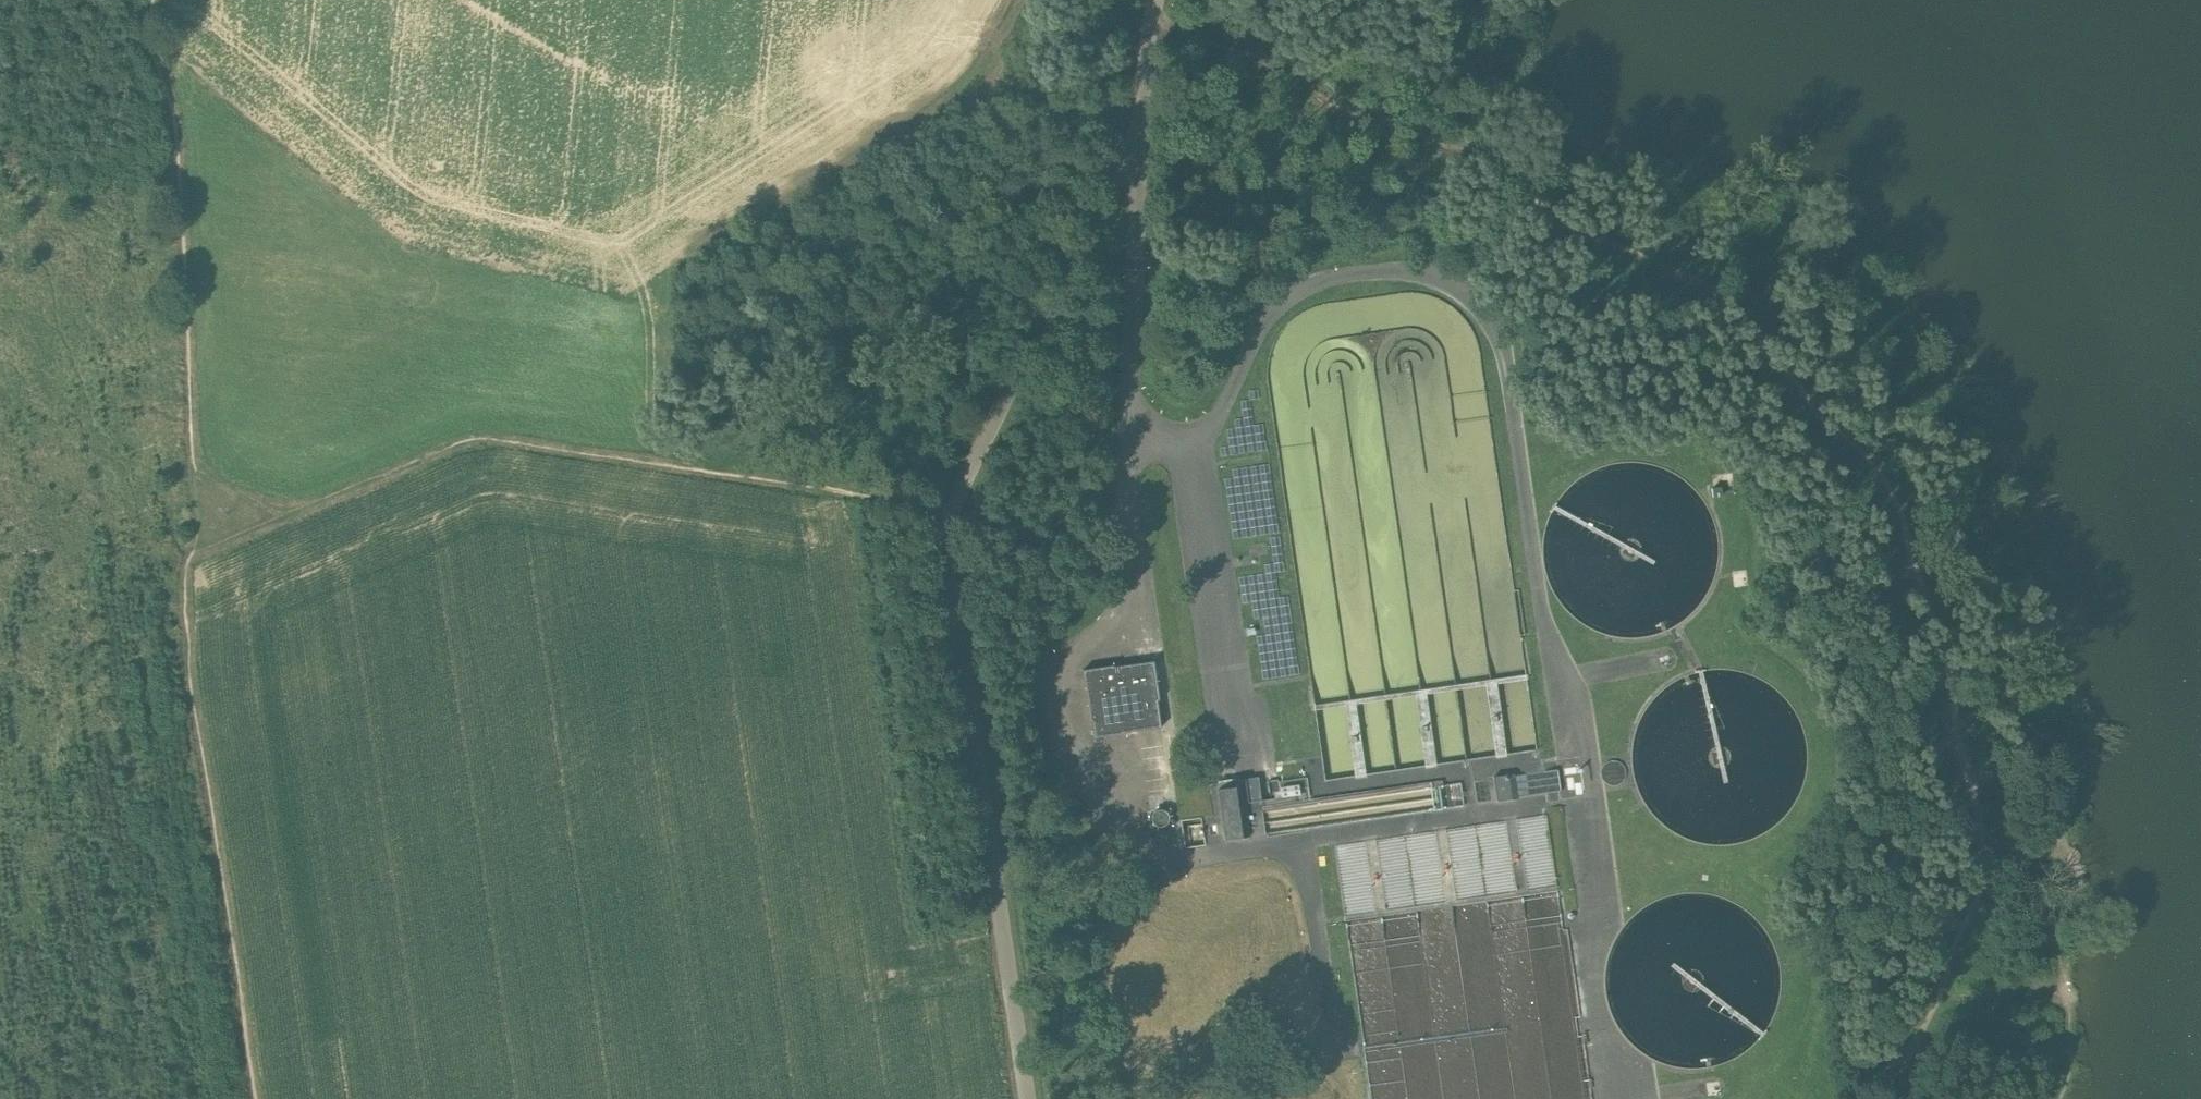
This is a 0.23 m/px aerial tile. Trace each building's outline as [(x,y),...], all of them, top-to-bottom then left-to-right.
[(1084,672),(1094,739),(1124,735),(1123,731),(1160,726),(1160,728),(1161,728),(1152,666),(1153,665),(1153,664),(1114,670),(1114,666),(1082,671),(1083,672),(1084,672)] [(1288,778),(1288,794),(1310,795),(1311,778),(1288,778)] [(1241,787),(1217,790),(1225,841),(1248,837),(1241,787)]
